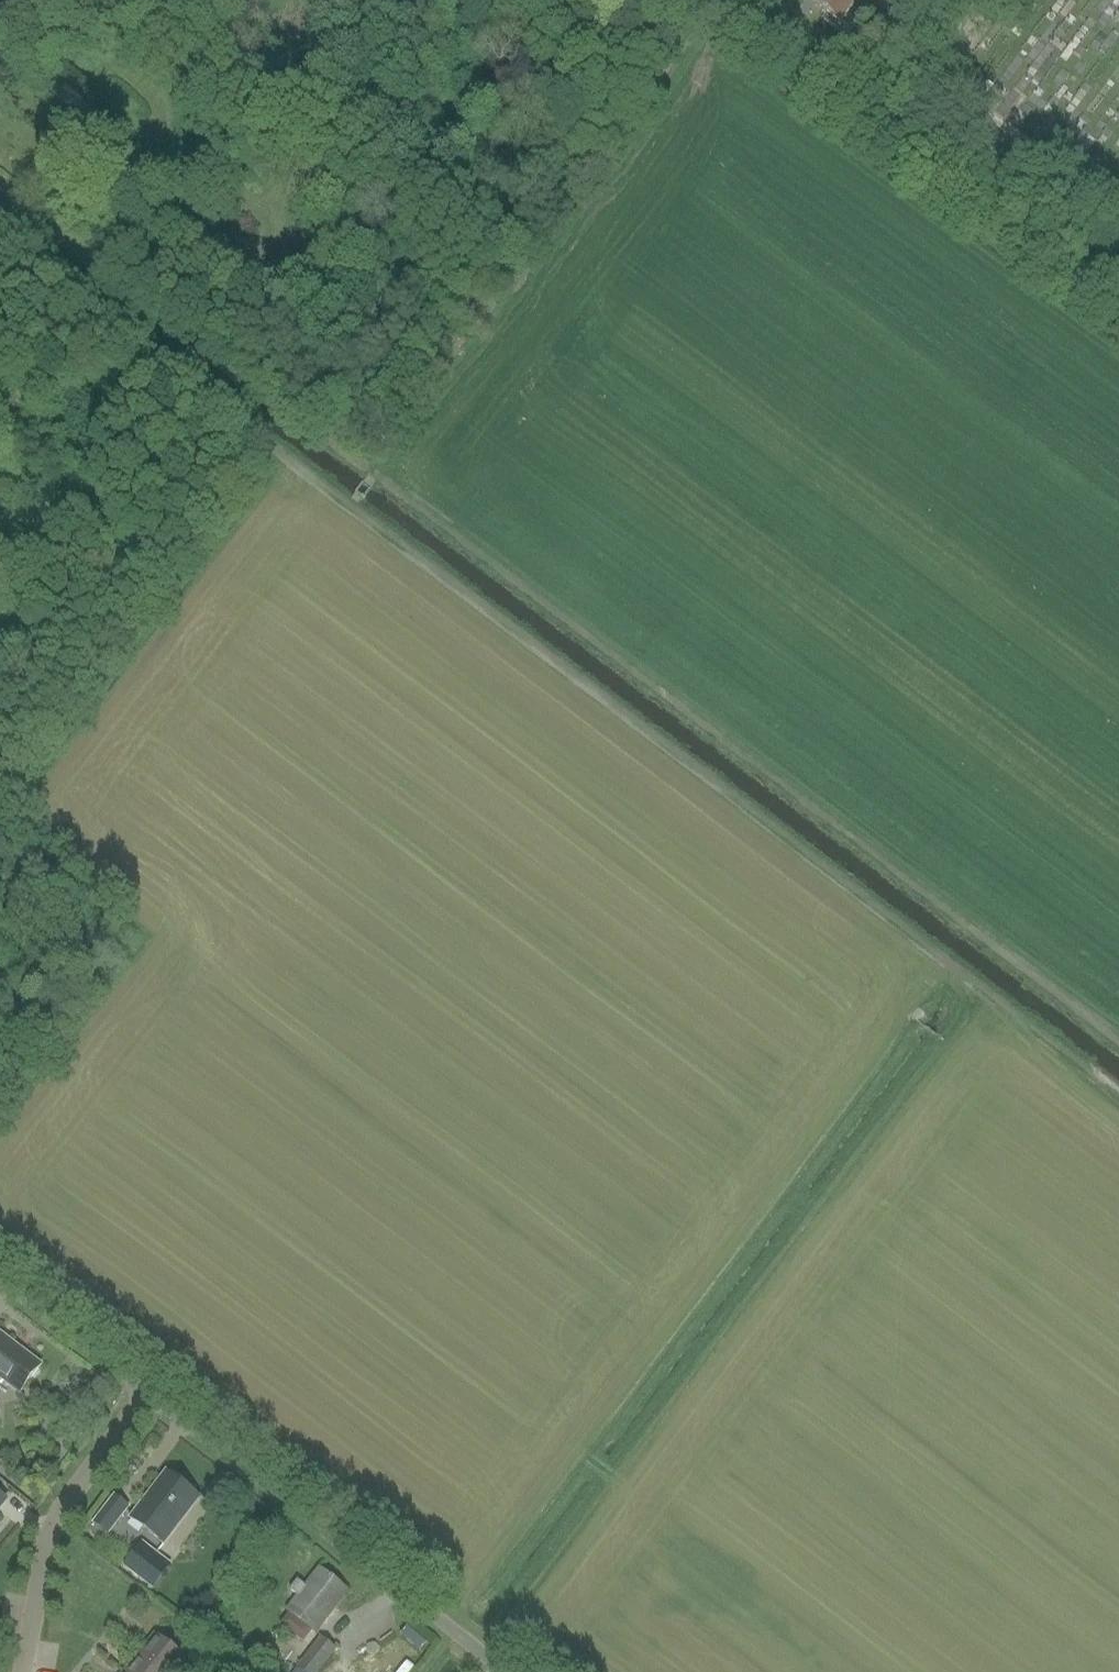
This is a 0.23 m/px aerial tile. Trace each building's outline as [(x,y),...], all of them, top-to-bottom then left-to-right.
[(820,5),(845,23),(855,10),(863,16),(875,0),(823,0),(820,5)] [(37,1368),(0,1339),(0,1380),(18,1393),(37,1368)] [(164,1545),(198,1500),(166,1475),(131,1519),(164,1545)] [(131,1508),(116,1496),(94,1524),(110,1535),(131,1508)] [(142,1541),(125,1565),(156,1587),(173,1563),(142,1541)] [(314,1635),(347,1593),(317,1569),(284,1611),(314,1635)] [(142,1655),(162,1671),(179,1671),(188,1660),(158,1636),(142,1655)] [(298,1671),(321,1671),(338,1650),(321,1638),(319,1641),(296,1670),(298,1671)] [(128,1671),(162,1671),(142,1655),(128,1671)]
